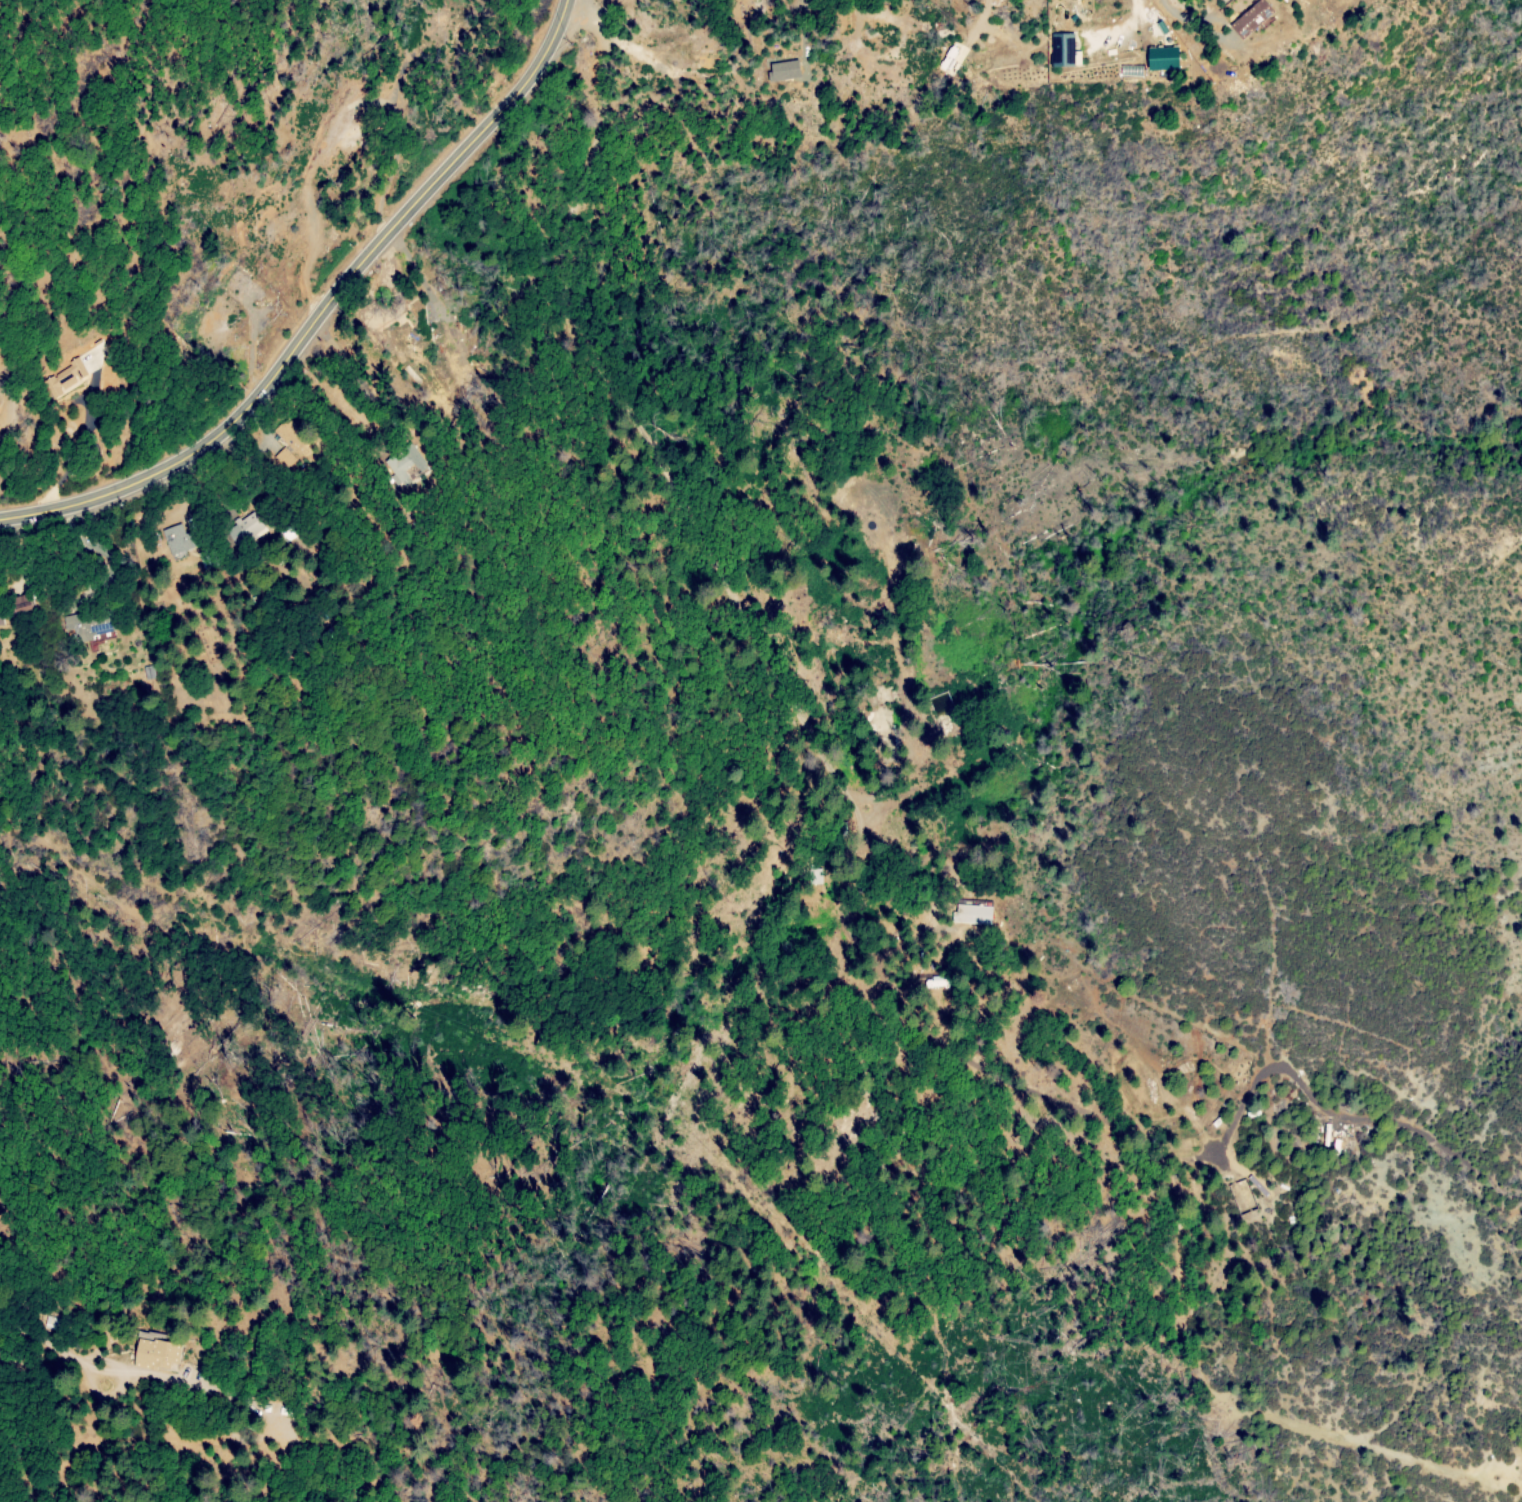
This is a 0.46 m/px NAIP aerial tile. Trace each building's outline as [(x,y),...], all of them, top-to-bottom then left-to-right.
[(1242,40),(1273,11),(1262,0),(1257,0),(1229,27),(1242,40)] [(1074,34),(1051,35),(1051,67),(1075,66),(1074,34)] [(1178,69),(1177,47),(1147,48),(1148,70),(1178,69)] [(783,62),(811,61),(812,75),(783,75),(783,62)] [(61,395),(51,376),(72,365),(82,383),(61,395)] [(284,470),(305,455),(299,448),(306,443),(288,418),(273,429),(285,446),(273,455),(284,470)] [(382,461),(390,474),(387,476),(395,489),(408,481),(402,470),(411,464),(416,471),(424,466),(411,445),(392,457),(391,455),(382,461)] [(257,512),(267,529),(249,541),(239,524),(257,512)] [(201,544),(170,555),(160,527),(182,520),(186,532),(196,528),(201,544)] [(31,609),(25,593),(9,599),(15,615),(31,609)] [(115,630),(67,641),(61,615),(109,604),(115,630)] [(144,666),(154,664),(156,676),(146,677),(144,666)] [(930,698),(948,690),(965,730),(947,738),(930,698)] [(957,923),(990,924),(991,906),(957,905),(957,923)] [(1212,1125),(1221,1115),(1225,1119),(1216,1128),(1212,1125)] [(182,1345),(179,1371),(135,1366),(138,1340),(182,1345)]
